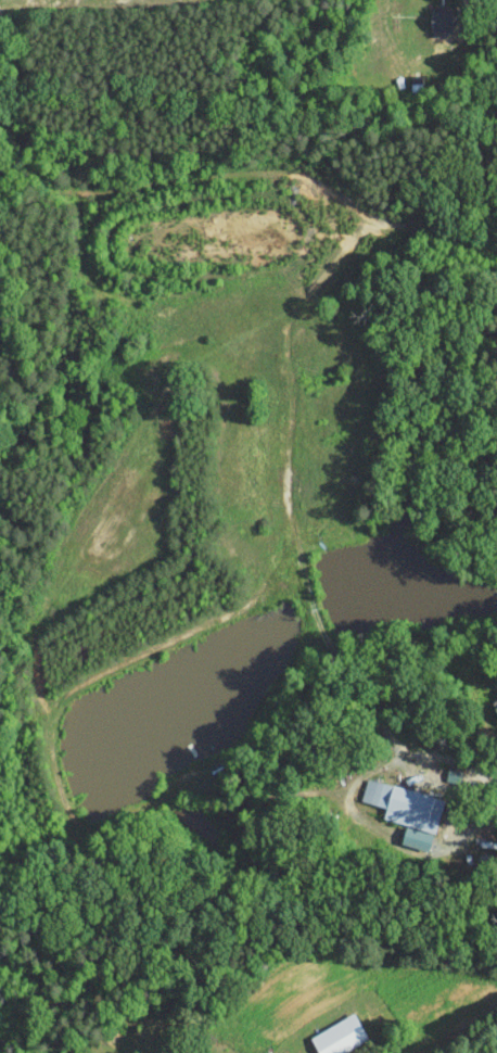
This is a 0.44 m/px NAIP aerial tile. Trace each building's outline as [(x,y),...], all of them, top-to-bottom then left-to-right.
[(427,9),(428,31),(450,30),(450,8),(427,9)] [(441,796),(365,778),(360,801),(384,806),(381,818),(404,823),(399,843),(429,850),(441,796)] [(366,1041),(355,1014),(309,1033),(317,1052),(338,1052),(366,1041)]
